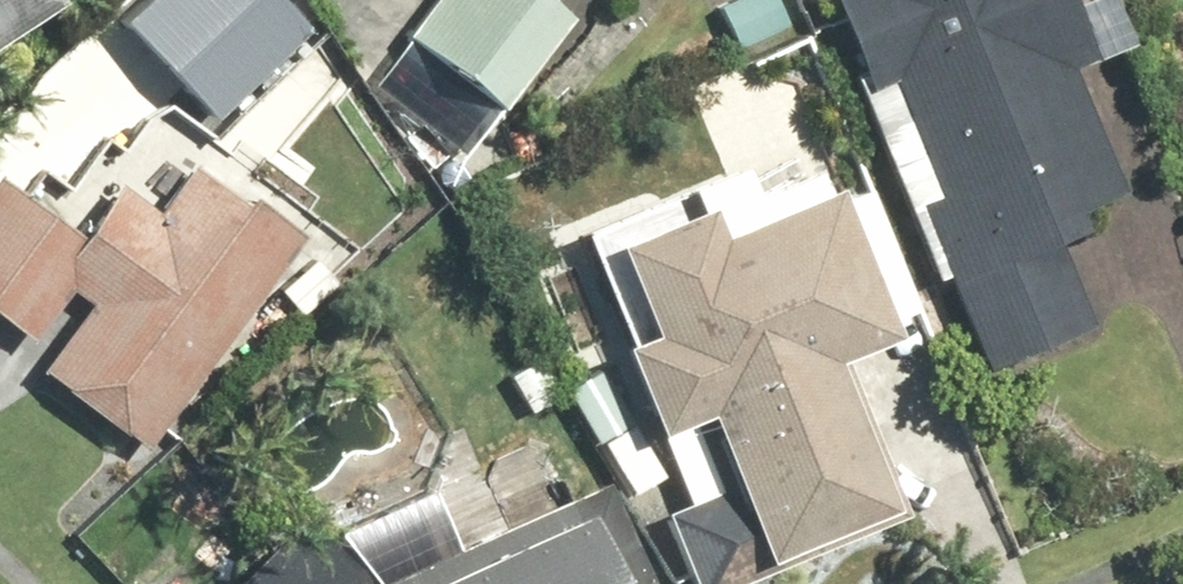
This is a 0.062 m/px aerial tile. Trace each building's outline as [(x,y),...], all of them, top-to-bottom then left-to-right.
[(77,1),(77,0),(0,0),(0,49),(77,1)] [(115,8),(211,110),(309,20),(290,0),(124,0),(115,8)] [(519,113),(579,17),(552,1),(553,0),(432,0),(406,42),(519,113)] [(735,54),(796,29),(784,0),(713,0),(735,54)] [(1107,60),(1146,45),(1128,0),(1110,0),(1087,9),(1084,0),(844,0),(990,370),(1103,325),(1068,237),(1163,200),(1107,60)] [(23,339),(60,289),(79,304),(31,369),(141,449),(296,238),(188,159),(151,210),(112,182),(72,237),(0,184),(0,323),(23,339)] [(720,413),(776,561),(914,510),(857,355),(904,338),(849,191),(835,196),(826,171),(762,194),(753,170),(697,191),(705,210),(628,238),(661,326),(630,337),(666,433),(720,413)] [(603,477),(471,545),(446,497),(360,541),(381,583),(658,583),(603,477)] [(286,552),(252,583),(315,583),(286,552)]
